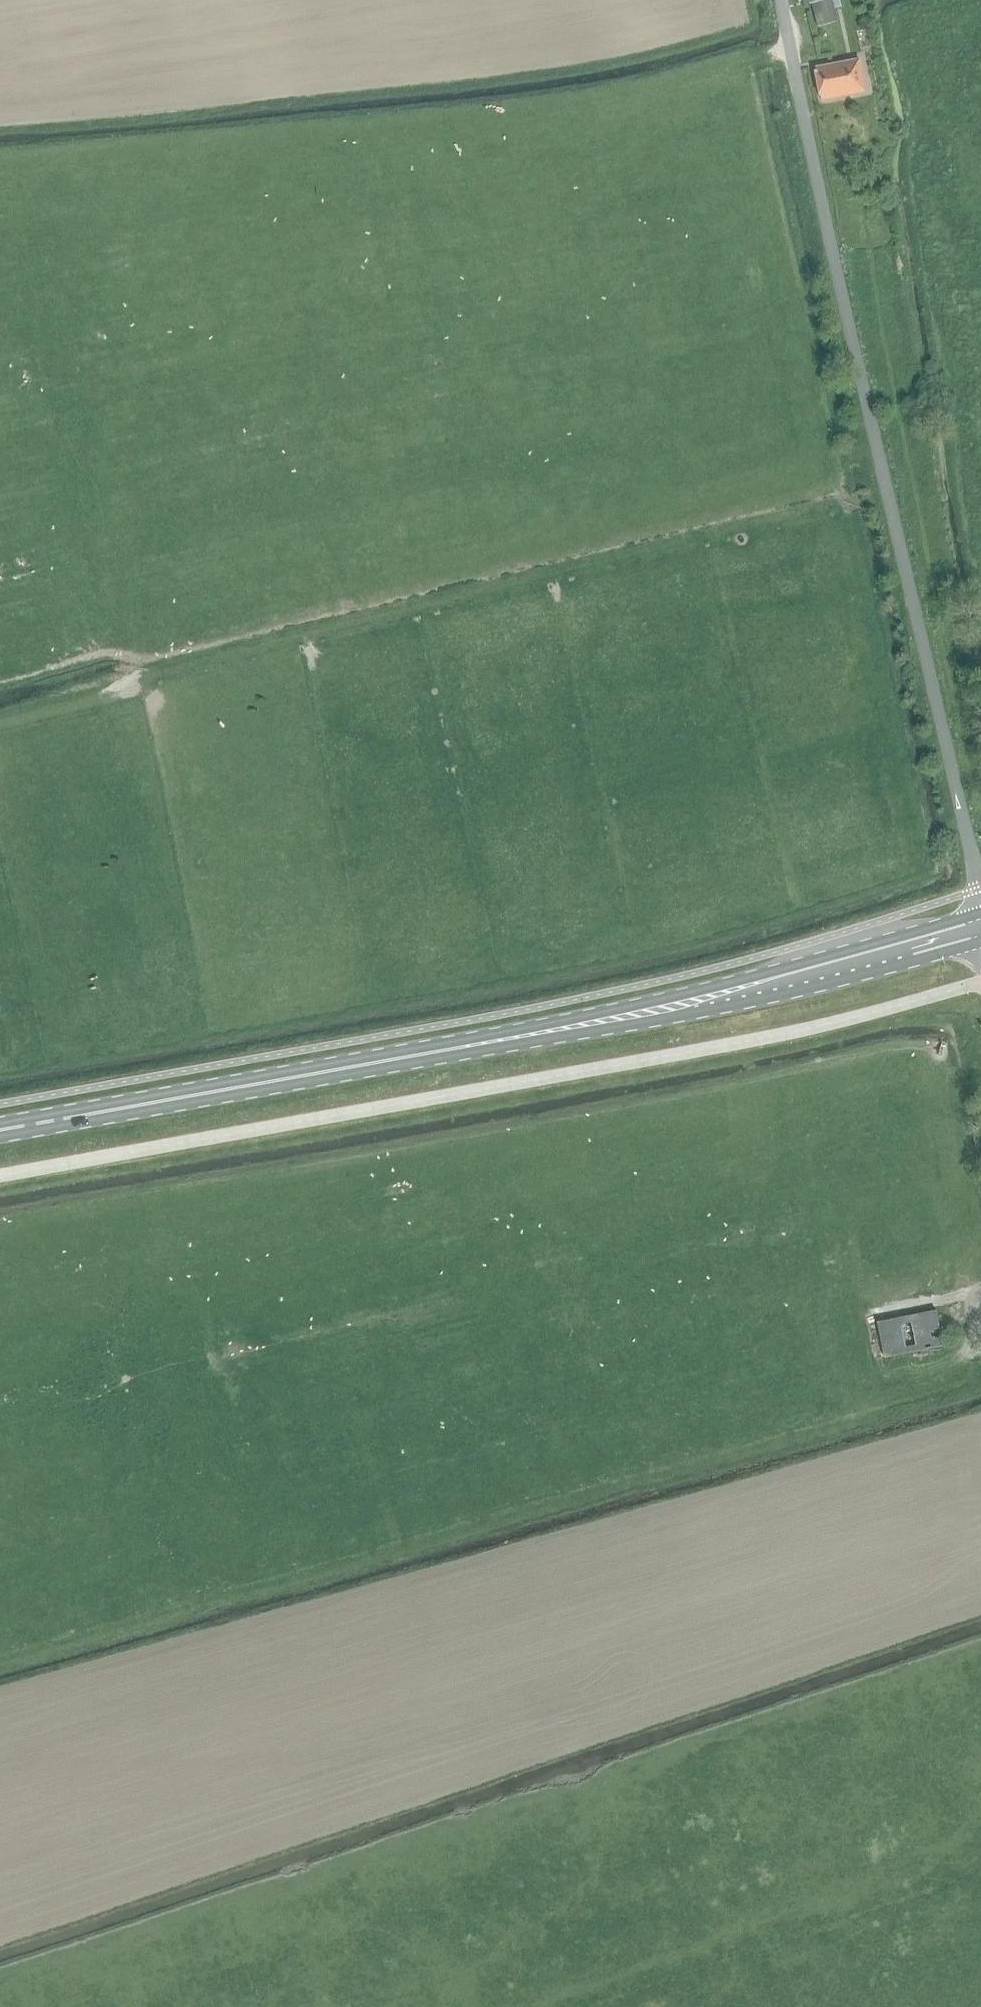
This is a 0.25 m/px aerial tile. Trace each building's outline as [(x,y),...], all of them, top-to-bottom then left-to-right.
[(836,22),(830,0),(801,0),(803,6),(811,4),(817,26),(836,22)] [(820,100),(864,92),(859,59),(815,67),(820,100)] [(943,1345),(936,1309),(877,1321),(884,1357),(943,1345)]
